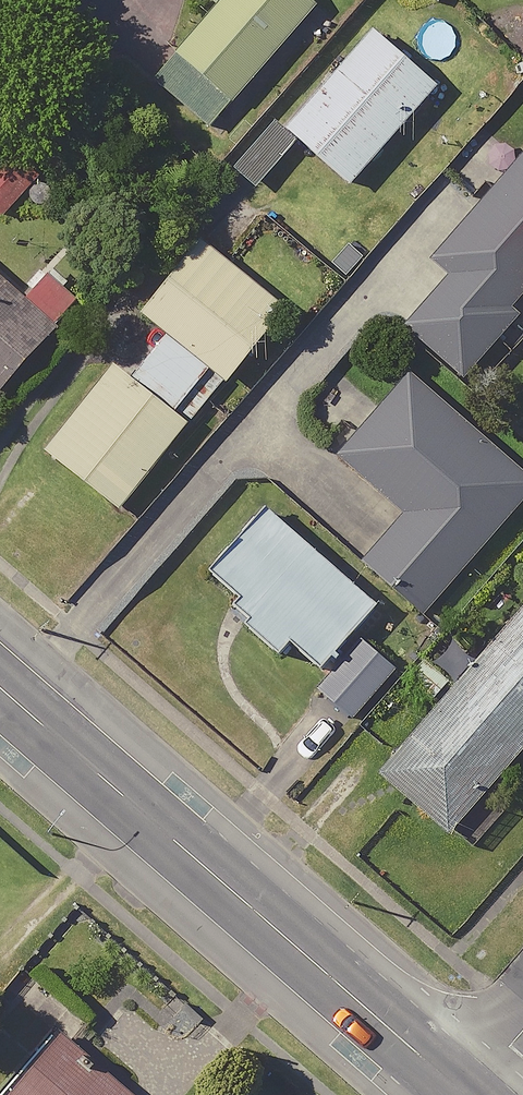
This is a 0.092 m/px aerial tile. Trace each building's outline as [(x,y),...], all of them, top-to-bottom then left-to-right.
[(311,0),(226,0),(177,59),(233,106),(317,5),(311,0)] [(375,32),(286,131),(351,189),(440,91),(375,32)] [(271,128),(234,170),(257,189),(294,147),(271,128)] [(12,150),(0,163),(0,215),(1,216),(39,176),(12,150)] [(465,383),(520,318),(514,313),(522,302),(522,155),(432,263),(447,275),(401,329),(465,383)] [(287,312),(200,243),(142,316),(229,385),(287,312)] [(60,334),(0,279),(0,400),(60,334)] [(188,424),(115,366),(45,454),(118,512),(188,424)] [(410,375),(336,459),(400,515),(362,558),(426,614),(522,504),(522,474),(410,375)] [(381,610),(266,509),(205,578),(237,606),(230,614),(247,629),(241,635),(277,667),(290,652),(320,679),(381,610)] [(376,778),(444,838),(522,748),(522,611),(376,778)] [(398,674),(362,643),(319,692),(354,723),(398,674)] [(66,1034),(13,1094),(137,1094),(66,1034)]
